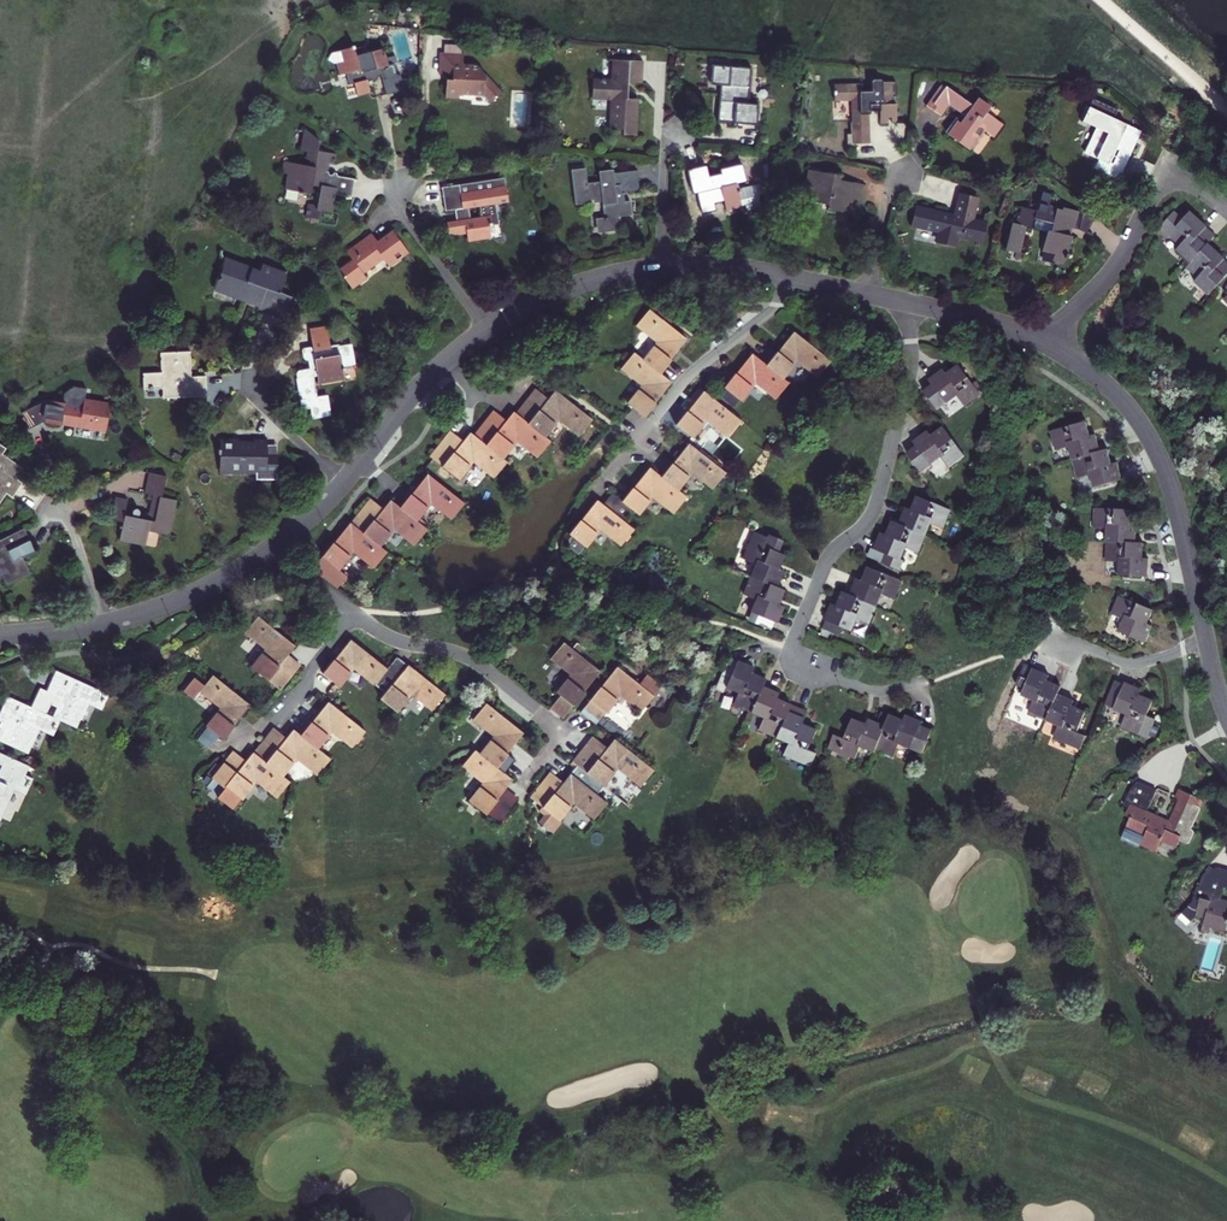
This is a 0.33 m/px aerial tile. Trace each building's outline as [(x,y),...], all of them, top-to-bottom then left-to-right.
[(445,78),(445,96),(459,97),(459,92),(482,93),(490,102),(501,92),(476,64),(460,63),(460,44),(444,44),(444,52),(440,52),(439,72),(452,73),(451,78),(445,78)] [(385,97),(403,92),(399,76),(396,77),(392,63),(387,64),(383,47),(366,52),(365,50),(360,51),(358,45),(350,47),(349,45),(328,50),(323,58),(331,61),(334,74),(345,71),(347,82),(351,81),(354,95),(368,91),(364,78),(366,77),(372,80),(374,79),(375,75),(379,74),(385,97)] [(622,136),(635,137),(638,103),(625,101),(626,84),(639,85),(641,65),(611,62),(609,81),(592,80),(591,102),(608,102),(606,131),(621,132),(622,136)] [(718,88),(715,124),(754,127),(756,108),(748,106),(751,72),(711,68),(710,88),(718,88)] [(895,129),(893,85),(831,88),(833,105),(849,104),(849,123),(847,123),(846,133),(841,134),(842,150),(852,150),(852,147),(866,147),(865,117),(876,117),(876,130),(895,129)] [(943,87),(931,105),(934,108),(931,112),(938,117),(946,105),(961,116),(960,119),(969,125),(956,145),(966,152),(981,132),(990,139),(999,125),(983,113),(987,107),(974,98),(969,106),(943,87)] [(1118,139),(1123,127),(1111,122),(1115,113),(1089,101),(1078,125),(1084,128),(1085,126),(1094,130),(1082,156),(1095,162),(1091,171),(1113,182),(1118,172),(1105,166),(1112,150),(1125,156),(1131,146),(1118,139)] [(1123,127),(1118,139),(1131,146),(1137,134),(1123,127)] [(335,196),(351,198),(351,196),(349,196),(352,183),(354,185),(355,180),(338,178),(337,175),(330,173),(329,176),(327,176),(329,166),(333,167),(334,156),(316,153),(318,143),(302,131),(298,153),(306,154),(305,162),(311,163),(310,168),(282,163),(280,174),(286,175),(283,191),(318,198),(315,212),(332,215),(335,196)] [(1112,150),(1105,166),(1118,172),(1125,156),(1112,150)] [(704,168),(685,172),(691,196),(694,195),(699,217),(707,215),(706,209),(723,204),(725,212),(743,208),(744,213),(759,210),(756,197),(760,196),(757,186),(737,190),(736,185),(744,183),(740,166),(718,171),(719,175),(707,178),(704,168)] [(599,234),(620,231),(617,219),(629,217),(627,204),(622,204),(621,196),(638,194),(635,173),(612,176),(611,172),(596,174),(598,184),(586,186),(583,171),(569,173),(575,207),(583,206),(583,203),(590,202),(591,205),(601,203),(603,220),(597,221),(599,234)] [(841,178),(807,172),(801,203),(826,208),(825,212),(849,217),(852,206),(858,207),(862,188),(840,183),(841,178)] [(455,222),(446,223),(448,237),(465,235),(466,244),(491,241),(490,229),(500,227),(497,206),(508,204),(504,180),(441,189),(444,213),(454,212),(455,222)] [(1070,232),(1075,213),(1060,209),(1059,211),(1046,208),(1049,195),(1037,193),(1033,211),(1019,208),(1014,226),(1010,226),(1004,251),(1017,254),(1023,230),(1043,235),(1039,253),(1051,257),(1050,262),(1061,265),(1068,238),(1061,236),(1063,230),(1070,232)] [(980,247),(985,225),(973,223),(978,201),(960,197),(955,219),(918,210),(913,232),(939,237),(937,246),(955,250),(956,241),(980,247)] [(1077,213),(1075,213),(1070,232),(1072,232),(1086,241),(1087,239),(1082,236),(1091,223),(1077,213)] [(1187,265),(1201,248),(1191,238),(1201,226),(1187,214),(1179,222),(1170,213),(1153,232),(1163,241),(1164,238),(1176,249),(1173,252),(1187,265)] [(1191,238),(1201,248),(1204,245),(1212,236),(1201,226),(1191,238)] [(1061,236),(1068,238),(1070,232),(1063,230),(1061,236)] [(369,235),(345,254),(351,261),(338,272),(344,278),(340,281),(350,292),(365,280),(362,275),(383,260),(389,267),(407,254),(390,232),(375,243),(369,235)] [(1205,296),(1219,280),(1209,271),(1219,258),(1204,245),(1201,248),(1187,265),(1182,270),(1194,279),(1190,284),(1205,296)] [(213,293),(284,319),(291,299),(279,294),(287,274),(262,264),(259,271),(226,258),(213,293)] [(1219,280),(1226,272),(1226,265),(1219,258),(1209,271),(1219,280)] [(643,361),(661,375),(672,362),(670,360),(686,340),(650,312),(636,328),(657,343),(643,361)] [(326,327),(307,330),(310,349),(300,350),(302,359),(306,361),(307,370),(297,372),(295,375),(295,381),(300,411),(308,409),(311,420),(330,416),(327,396),(315,398),(312,376),(316,376),(318,384),(343,379),(341,367),(354,365),(351,345),(339,347),(338,345),(329,347),(326,327)] [(794,333),(766,366),(784,380),(797,363),(817,379),(831,364),(794,333)] [(976,349),(964,346),(961,357),(973,360),(976,349)] [(190,378),(189,353),(160,354),(161,374),(142,374),(143,391),(161,390),(162,400),(205,398),(204,378),(190,378)] [(643,361),(635,354),(621,372),(641,388),(628,405),(644,418),(672,384),(661,375),(643,361)] [(766,366),(753,355),(737,375),(735,373),(723,388),(741,403),(756,386),(776,402),(790,385),(784,380),(766,366)] [(978,395),(955,366),(945,374),(942,369),(927,381),(930,386),(922,392),(936,411),(955,396),(964,407),(978,395)] [(505,380),(495,372),(486,383),(497,390),(505,380)] [(44,406),(41,424),(105,433),(110,403),(84,399),(86,387),(73,385),(63,392),(62,402),(45,399),(44,406)] [(535,388),(514,413),(543,436),(556,421),(576,436),(590,418),(557,391),(550,400),(535,388)] [(742,422),(704,392),(676,427),(693,442),(708,423),(728,439),(742,422)] [(41,424),(44,406),(29,404),(26,424),(40,426),(41,424)] [(538,460),(551,443),(543,436),(514,413),(505,424),(492,414),(475,436),(505,461),(519,444),(538,460)] [(1065,449),(1069,462),(1099,455),(1093,437),(1087,438),(1082,423),(1047,433),(1052,453),(1065,449)] [(963,457),(940,427),(928,437),(924,431),(909,443),(913,448),(904,455),(920,475),(935,464),(933,462),(938,458),(947,469),(963,457)] [(471,433),(463,443),(450,433),(430,458),(460,481),(473,464),(494,480),(508,463),(505,461),(475,436),(471,433)] [(238,440),(218,439),(218,474),(256,475),(256,480),(277,481),(277,459),(267,459),(267,446),(267,440),(253,440),(253,443),(238,443),(238,440)] [(663,479),(681,493),(695,477),(713,491),(727,475),(690,445),(663,479)] [(267,446),(267,459),(277,459),(278,446),(267,446)] [(1099,455),(1069,462),(1074,480),(1087,477),(1091,490),(1120,482),(1116,464),(1110,465),(1107,453),(1099,455)] [(4,495),(11,498),(20,483),(13,479),(21,467),(0,455),(0,500),(4,495)] [(622,501),(632,510),(639,515),(653,499),(674,516),(688,498),(681,493),(663,479),(651,469),(634,490),(632,488),(622,501)] [(165,477),(148,473),(143,496),(151,498),(147,516),(125,511),(127,500),(114,497),(108,520),(117,541),(131,544),(133,535),(146,538),(147,533),(168,537),(176,502),(160,498),(165,477)] [(455,522),(468,506),(429,475),(402,508),(420,523),(433,506),(455,522)] [(586,551),(602,532),(621,547),(635,530),(623,521),(632,510),(622,501),(613,495),(604,505),(598,501),(582,521),(581,521),(568,537),(586,551)] [(941,531),(951,512),(915,497),(909,511),(902,509),(896,525),(924,537),(929,526),(941,531)] [(370,499),(361,510),(375,521),(383,510),(370,499)] [(351,523),(382,548),(395,533),(415,549),(428,530),(420,523),(402,508),(391,500),(383,510),(375,521),(361,510),(351,523)] [(1107,530),(1106,543),(1134,545),(1135,527),(1130,526),(1130,512),(1092,509),(1091,529),(1107,530)] [(916,555),(924,537),(896,525),(890,522),(883,536),(878,533),(871,550),(883,555),(879,564),(897,572),(901,563),(899,561),(904,550),(916,555)] [(334,542),(311,571),(331,584),(338,590),(347,578),(339,572),(354,554),(375,570),(388,553),(382,548),(351,523),(335,543),(334,542)] [(30,572),(22,557),(34,550),(23,528),(0,539),(0,574),(6,586),(30,572)] [(751,564),(746,576),(775,588),(782,572),(776,570),(781,556),(775,554),(781,541),(767,534),(765,538),(750,532),(740,559),(751,564)] [(133,535),(131,544),(144,548),(146,538),(133,535)] [(1134,545),(1106,543),(1105,561),(1120,563),(1119,575),(1145,577),(1146,559),(1140,558),(1142,545),(1134,545)] [(879,564),(883,555),(871,550),(869,549),(865,558),(879,564)] [(847,595),(875,607),(880,596),(893,601),(900,582),(865,567),(859,581),(854,579),(847,595)] [(776,605),(782,591),(775,588),(746,576),(738,595),(752,600),(746,613),(754,616),(772,622),(775,623),(781,608),(776,605)] [(847,595),(841,593),(835,606),(829,604),(821,621),(823,622),(840,629),(849,633),(854,622),(866,627),(875,607),(847,595)] [(1150,612),(1115,597),(1107,615),(1120,620),(1115,632),(1143,644),(1150,627),(1144,624),(1150,612)] [(754,616),(750,625),(768,632),(772,622),(754,616)] [(296,646),(257,617),(243,634),(264,650),(249,668),(280,692),(293,676),(279,666),(287,657),(296,646)] [(823,622),(819,630),(836,637),(840,629),(823,622)] [(323,674),(340,687),(354,669),(375,685),(382,677),(388,669),(351,640),(335,660),(334,660),(323,674)] [(550,662),(569,676),(555,693),(561,698),(574,708),(585,694),(584,693),(601,672),(564,644),(550,662)] [(300,667),(287,657),(279,666),(293,676),(300,667)] [(392,685),(408,665),(398,657),(388,669),(382,677),(392,685)] [(749,714),(760,686),(763,679),(749,673),(751,667),(735,660),(734,661),(724,657),(719,668),(730,672),(723,689),(735,693),(730,707),(749,714)] [(385,693),(380,701),(398,715),(412,696),(432,712),(446,695),(408,665),(392,685),(382,677),(375,685),(385,693)] [(1056,694),(1059,686),(1045,680),(1047,675),(1022,665),(1014,685),(1021,688),(1018,696),(1029,701),(1026,713),(1044,721),(1056,694)] [(730,672),(719,668),(708,695),(719,700),(723,689),(730,672)] [(107,694),(55,669),(44,692),(36,688),(27,707),(43,715),(47,706),(54,709),(50,718),(56,721),(74,729),(85,704),(101,711),(107,694)] [(640,715),(662,687),(648,675),(639,687),(617,669),(601,688),(600,688),(580,713),(598,727),(621,699),(640,715)] [(249,705),(211,674),(203,685),(193,677),(182,691),(192,698),(197,692),(218,708),(204,727),(217,737),(221,740),(249,705)] [(1109,709),(1122,715),(1116,729),(1144,738),(1152,720),(1143,716),(1150,701),(1133,695),(1135,689),(1120,683),(1119,685),(1112,681),(1102,705),(1109,709)] [(774,740),(786,711),(789,704),(774,698),(776,692),(760,686),(749,714),(759,719),(755,732),(774,740)] [(1044,721),(1043,723),(1052,727),(1048,738),(1076,749),(1082,735),(1076,732),(1084,711),(1070,706),(1072,700),(1056,694),(1044,721)] [(27,707),(5,697),(0,709),(0,743),(26,754),(37,730),(50,736),(56,721),(50,718),(43,715),(27,707)] [(561,698),(551,711),(563,721),(574,708),(561,698)] [(351,749),(366,732),(328,702),(301,735),(319,750),(332,734),(351,749)] [(523,734),(486,704),(473,721),(492,737),(479,754),(504,775),(515,760),(508,756),(523,734)] [(801,718),(786,711),(774,740),(785,744),(780,757),(807,768),(813,754),(804,750),(813,728),(800,723),(801,718)] [(901,720),(890,714),(885,727),(874,752),(891,758),(896,746),(921,756),(931,731),(919,726),(921,722),(902,715),(901,720)] [(841,740),(831,735),(825,751),(836,755),(835,757),(844,762),(845,760),(851,762),(857,749),(873,755),(874,752),(885,727),(867,719),(864,725),(851,719),(841,740)] [(217,737),(204,727),(194,740),(200,744),(212,743),(217,737)] [(301,735),(294,730),(286,738),(273,728),(253,752),(282,776),(295,760),(317,777),(331,759),(319,750),(301,735)] [(655,773),(614,740),(608,749),(593,737),(572,763),(575,766),(569,773),(598,797),(618,772),(642,790),(655,773)] [(235,771),(223,762),(211,777),(225,788),(217,797),(228,806),(227,807),(243,820),(252,810),(254,811),(269,792),(277,798),(290,782),(282,776),(253,752),(252,751),(244,760),(235,771)] [(232,751),(223,762),(235,771),(244,760),(232,751)] [(475,751),(461,769),(480,783),(467,801),(497,825),(508,810),(496,800),(505,789),(511,780),(504,775),(479,754),(475,751)] [(29,767),(0,754),(0,817),(12,791),(24,796),(31,779),(24,776),(29,767)] [(549,774),(530,797),(538,803),(535,806),(541,811),(535,818),(550,829),(558,818),(556,816),(567,802),(594,822),(608,804),(598,797),(569,773),(561,784),(549,774)] [(1132,792),(1127,806),(1122,817),(1129,820),(1125,830),(1141,836),(1137,846),(1153,852),(1157,842),(1174,849),(1177,841),(1187,845),(1192,833),(1188,831),(1197,809),(1192,807),(1196,799),(1175,791),(1171,801),(1174,803),(1166,822),(1149,815),(1157,795),(1138,787),(1132,792)] [(505,789),(496,800),(508,810),(517,798),(505,789)] [(1218,900),(1223,882),(1226,883),(1226,867),(1216,863),(1207,873),(1204,883),(1201,888),(1195,887),(1190,906),(1195,908),(1193,918),(1204,921),(1203,927),(1223,934),(1226,920),(1226,902),(1218,900)] [(1218,955),(1223,939),(1214,936),(1209,952),(1218,955)]
